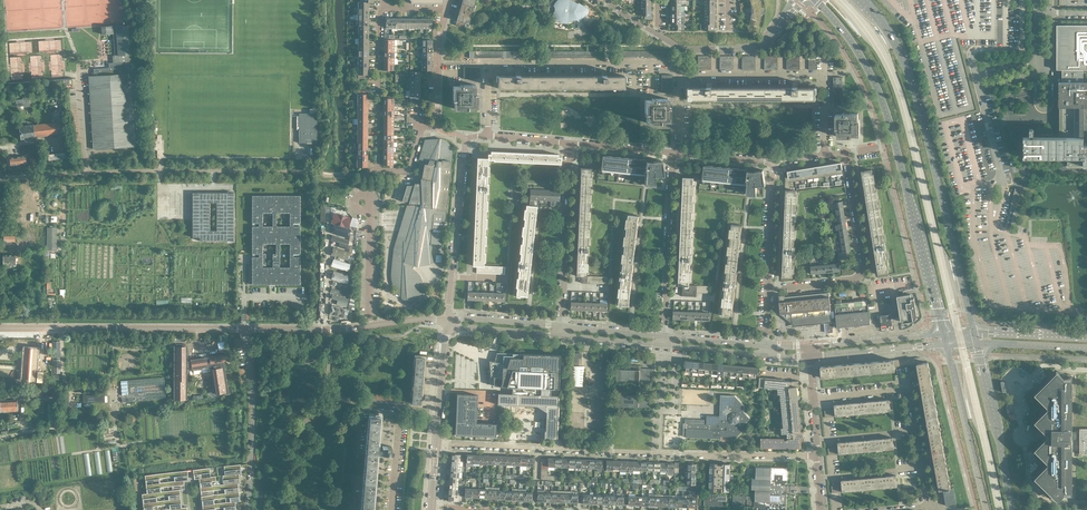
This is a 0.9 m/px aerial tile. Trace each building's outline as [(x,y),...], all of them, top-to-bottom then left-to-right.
[(557,1),(555,3),(554,6),(556,7),(555,9),(555,12),(554,12),(555,16),(556,18),(555,19),(558,22),(559,20),(562,22),(564,22),(568,22),(568,19),(570,19),(573,18),(575,17),(577,20),(580,19),(583,17),(584,18),(587,16),(586,15),(585,15),(587,13),(587,11),(586,8),(587,8),(587,7),(584,5),(583,7),(581,5),(578,4),(577,4),(575,3),(571,1),(570,1),(570,0),(559,0),(557,1)] [(473,7),(461,4),(457,20),(456,20),(455,20),(455,21),(454,22),(454,23),(455,24),(456,24),(455,25),(456,25),(456,24),(469,28),(473,29),(474,25),(470,24),(469,24),(473,7)] [(650,10),(640,10),(640,16),(644,16),(644,19),(653,19),(653,14),(650,14),(650,10)] [(89,76),(93,132),(94,149),(135,146),(134,131),(136,131),(132,64),(130,65),(130,61),(131,61),(131,58),(129,58),(127,24),(114,25),(102,26),(102,34),(113,34),(115,55),(113,55),(113,62),(109,62),(109,67),(94,69),(94,76),(89,76)] [(749,24),(747,30),(759,33),(761,27),(758,26),(749,24)] [(1061,119),(1062,120),(1063,121),(1063,137),(1060,137),(1032,137),(1030,137),(1028,137),(1023,137),(1023,146),(1023,147),(1023,157),(1067,157),(1067,167),(1082,167),(1082,165),(1086,165),(1086,25),(1061,25),(1061,70),(1062,70),(1062,82),(1058,82),(1058,107),(1060,107),(1063,107),(1063,115),(1062,116),(1061,117),(1061,119)] [(52,69),(52,76),(63,76),(62,53),(51,53),(51,61),(50,61),(50,69),(52,69)] [(470,67),(464,67),(464,79),(470,79),(479,79),(479,67),(470,67)] [(357,68),(357,78),(368,78),(368,70),(368,68),(357,68)] [(498,88),(500,88),(624,88),(624,76),(606,76),(606,72),(607,72),(601,72),(601,76),(520,76),(520,72),(521,72),(515,72),(516,72),(516,76),(498,76),(498,88)] [(662,75),(662,81),(662,93),(672,92),(672,75),(662,75)] [(689,100),(692,100),(816,100),(815,87),(798,87),(798,84),(798,83),(792,83),(792,84),(793,84),(793,87),(712,87),(712,84),(712,83),(706,83),(706,84),(707,84),(707,87),(689,87),(689,100)] [(461,86),(453,86),(453,100),(454,100),(454,108),(468,108),(468,107),(477,107),(477,93),(475,93),(475,84),(461,84),(461,86)] [(843,89),(833,89),(833,95),(833,107),(843,107),(843,106),(843,95),(843,89)] [(420,90),(410,90),(410,96),(410,100),(420,100),(420,97),(420,90)] [(368,91),(357,91),(357,100),(368,100),(368,99),(368,94),(368,91)] [(653,100),(644,100),(645,114),(646,114),(646,122),(651,122),(651,121),(659,121),(659,123),(660,122),(660,121),(669,121),(669,107),(667,107),(667,98),(653,98),(653,100)] [(309,109),(308,113),(299,113),(299,127),(300,127),(300,129),(299,129),(299,143),(317,143),(317,109),(309,109)] [(844,114),(836,114),(836,128),(837,128),(837,136),(851,137),(851,135),(860,135),(860,121),(858,121),(858,112),(844,112),(844,114)] [(56,122),(26,126),(22,126),(20,127),(21,139),(57,134),(58,133),(61,132),(60,123),(57,123),(56,122)] [(451,162),(450,162),(451,154),(451,151),(451,149),(450,148),(449,146),(448,144),(446,142),(445,141),(443,140),(442,140),(439,139),(439,140),(425,141),(423,148),(423,149),(423,150),(422,151),(420,159),(424,160),(428,161),(427,164),(424,164),(422,178),(421,178),(421,183),(414,183),(414,185),(407,185),(402,201),(409,201),(408,203),(422,204),(422,207),(418,206),(413,206),(408,205),(405,212),(406,214),(405,215),(402,221),(404,223),(402,224),(400,229),(401,232),(400,232),(397,238),(398,241),(396,243),(394,249),(394,258),(395,258),(393,262),(394,267),(395,268),(392,272),(393,278),(394,278),(393,282),(394,285),(395,288),(402,286),(403,286),(403,293),(404,294),(405,293),(407,295),(407,296),(411,303),(413,302),(416,300),(418,297),(420,294),(421,290),(422,286),(421,282),(420,278),(418,275),(417,273),(415,271),(412,269),(412,268),(413,265),(415,265),(417,265),(420,265),(423,265),(426,264),(428,264),(431,263),(433,261),(430,253),(431,245),(434,245),(441,246),(443,223),(445,223),(451,162)] [(488,158),(488,160),(494,160),(494,161),(503,161),(503,152),(491,151),(491,154),(488,154),(488,158)] [(503,152),(503,161),(511,162),(517,162),(518,153),(503,152)] [(518,153),(517,162),(532,163),(532,153),(518,153)] [(532,153),(532,163),(546,163),(547,154),(532,153)] [(547,154),(546,163),(561,164),(561,157),(558,157),(558,154),(547,154)] [(611,155),(602,156),(600,168),(598,168),(598,173),(642,178),(642,175),(645,175),(644,184),(646,185),(654,186),(654,182),(654,176),(655,176),(663,176),(663,172),(661,160),(653,161),(644,160),(644,159),(636,159),(636,158),(628,158),(628,157),(619,157),(619,156),(611,156),(611,155)] [(25,156),(18,157),(19,164),(26,163),(25,156)] [(11,165),(19,164),(18,157),(10,158),(11,165)] [(478,158),(477,179),(487,179),(488,160),(488,158),(478,158)] [(393,159),(383,159),(383,165),(389,165),(389,168),(393,168),(393,165),(393,159)] [(714,165),(704,165),(703,178),(701,178),(700,183),(745,187),(745,185),(747,185),(746,194),(749,194),(749,195),(757,196),(756,185),(758,185),(758,186),(766,186),(765,182),(763,170),(755,171),(755,170),(747,170),(747,168),(739,169),(739,168),(730,168),(730,167),(722,167),(722,166),(714,166),(714,165)] [(580,168),(579,189),(590,189),(591,168),(580,168)] [(795,181),(794,170),(787,171),(788,176),(785,176),(785,190),(786,190),(794,190),(794,188),(790,188),(790,182),(795,181)] [(872,170),(861,172),(864,189),(875,187),(872,170)] [(683,177),(682,198),(693,199),(694,179),(694,178),(683,177)] [(477,179),(476,196),(487,197),(487,179),(477,179)] [(875,187),(864,189),(867,206),(877,204),(875,187)] [(1015,187),(1007,223),(1013,224),(1022,189),(1015,187)] [(530,189),(530,205),(534,206),(534,200),(537,200),(538,189),(530,189)] [(579,189),(579,206),(589,207),(590,189),(579,189)] [(552,190),(552,206),(555,206),(555,201),(559,201),(560,190),(552,190)] [(786,190),(785,207),(796,208),(796,190),(794,190),(786,190)] [(193,193),(193,237),(200,237),(200,240),(234,240),(234,193),(193,193)] [(273,284),(300,284),(300,195),(252,195),(252,284),(269,285),(269,288),(273,288),(273,284)] [(476,196),(475,214),(486,214),(487,197),(476,196)] [(682,198),(682,215),(692,216),(693,199),(682,198)] [(842,201),(835,203),(836,210),(843,209),(842,201)] [(877,204),(867,206),(869,223),(880,221),(877,204)] [(526,205),(524,223),(535,224),(537,206),(528,205),(526,205)] [(579,206),(578,223),(588,224),(589,207),(579,206)] [(785,207),(784,225),(795,225),(796,208),(785,207)] [(843,209),(836,210),(837,217),(845,215),(843,209)] [(350,217),(333,213),(330,223),(347,228),(350,217)] [(475,214),(474,231),(485,231),(486,214),(475,214)] [(629,215),(627,232),(637,233),(639,216),(635,216),(629,215)] [(682,215),(681,233),(692,233),(692,216),(682,215)] [(845,215),(837,217),(838,224),(846,222),(845,215)] [(880,221),(869,223),(872,240),(883,238),(880,221)] [(846,222),(838,224),(839,231),(847,230),(846,222)] [(524,223),(522,240),(533,241),(535,224),(524,223)] [(578,223),(577,241),(588,241),(588,224),(578,223)] [(27,224),(26,232),(26,248),(44,249),(44,225),(27,224)] [(732,224),(730,242),(740,243),(742,225),(738,225),(732,224)] [(784,225),(784,242),(794,243),(795,225),(784,225)] [(47,233),(47,241),(47,244),(47,250),(57,250),(57,239),(59,239),(59,235),(57,235),(57,232),(57,228),(55,228),(54,226),(55,226),(54,226),(52,226),(50,226),(50,227),(48,227),(48,233),(47,233)] [(345,228),(338,226),(337,230),(332,229),(331,233),(342,236),(345,228)] [(847,230),(839,231),(840,238),(848,237),(847,230)] [(485,231),(474,231),(474,248),(484,248),(485,231)] [(637,233),(627,232),(625,250),(636,251),(637,233)] [(681,233),(680,250),(691,251),(692,233),(681,233)] [(4,237),(3,238),(3,240),(4,241),(7,241),(7,244),(12,244),(11,241),(15,241),(15,237),(18,237),(18,234),(15,234),(4,234),(4,237)] [(348,240),(332,235),(331,240),(340,242),(347,245),(348,240)] [(848,237),(840,238),(841,245),(849,244),(848,237)] [(883,238),(872,240),(875,257),(886,255),(883,238)] [(533,241),(522,240),(521,257),(531,258),(533,241)] [(577,241),(576,258),(587,258),(588,241),(577,241)] [(730,242),(728,259),(739,260),(740,243),(730,242)] [(784,242),(783,259),(794,260),(794,243),(784,242)] [(849,244),(841,245),(843,252),(849,251),(850,251),(849,244)] [(332,247),(331,253),(330,256),(335,257),(334,259),(338,260),(339,258),(347,261),(350,252),(332,247)] [(484,266),(484,248),(474,248),(473,266),(477,266),(480,266),(483,266),(484,266)] [(636,251),(625,250),(623,267),(634,268),(636,251)] [(680,250),(679,267),(690,268),(691,251),(680,250)] [(838,252),(839,259),(850,258),(849,251),(843,252),(838,252)] [(4,254),(4,265),(4,267),(9,267),(9,265),(14,265),(14,266),(16,266),(16,254),(4,254)] [(886,255),(875,257),(878,274),(888,273),(886,255)] [(531,258),(521,257),(519,274),(529,275),(531,258)] [(587,258),(576,258),(576,275),(581,276),(587,276),(586,276),(587,258)] [(345,263),(332,259),(330,264),(335,265),(334,270),(341,272),(343,267),(344,267),(345,263)] [(728,259),(726,276),(737,277),(739,260),(728,259)] [(783,259),(782,277),(793,277),(794,260),(783,259)] [(819,273),(818,265),(811,266),(811,274),(819,273)] [(623,267),(621,284),(632,285),(634,268),(623,267)] [(690,268),(679,267),(679,284),(683,285),(689,285),(690,268)] [(984,268),(971,271),(972,276),(974,275),(975,279),(973,279),(974,284),(976,283),(977,286),(975,287),(976,292),(978,291),(979,294),(977,295),(978,299),(980,299),(981,302),(979,302),(981,313),(986,312),(985,310),(989,309),(989,311),(1005,307),(1001,289),(989,292),(984,268)] [(346,276),(336,274),(332,273),(331,276),(330,280),(344,284),(346,276)] [(519,274),(516,295),(527,296),(529,275),(519,274)] [(726,276),(724,293),(735,294),(737,277),(726,276)] [(632,285),(621,284),(619,305),(630,306),(632,285)] [(689,285),(683,285),(682,296),(697,296),(697,293),(697,285),(689,285)] [(785,295),(779,295),(781,314),(792,313),(793,323),(796,326),(800,326),(826,323),(827,333),(833,332),(829,290),(785,295)] [(735,294),(724,293),(722,314),(733,315),(735,294)] [(910,294),(897,296),(901,320),(903,320),(903,321),(903,322),(912,321),(914,320),(915,319),(916,318),(917,316),(917,315),(917,314),(914,297),(913,297),(914,298),(911,298),(910,294)] [(346,299),(338,297),(329,297),(328,303),(343,307),(346,299)] [(842,299),(837,300),(837,303),(835,303),(837,327),(870,324),(868,300),(842,302),(842,299)] [(349,310),(332,305),(330,314),(347,319),(349,310)] [(881,321),(881,326),(893,325),(891,314),(880,316),(881,320),(880,320),(880,321),(881,321)] [(30,347),(25,347),(21,347),(20,366),(23,366),(23,373),(19,373),(19,379),(22,379),(22,380),(36,381),(43,381),(43,372),(36,371),(38,348),(30,347)] [(186,347),(175,347),(174,347),(174,399),(175,399),(181,399),(186,399),(187,399),(187,395),(187,387),(187,385),(189,385),(189,379),(187,379),(187,368),(193,368),(192,366),(190,366),(189,366),(189,361),(187,361),(187,355),(187,347),(186,347)] [(497,352),(494,361),(494,363),(495,367),(490,367),(490,368),(491,368),(491,374),(490,377),(493,377),(494,386),(512,387),(512,386),(550,387),(551,387),(551,388),(559,389),(560,355),(497,352)] [(570,365),(569,385),(569,384),(584,385),(584,386),(585,366),(581,366),(579,366),(579,358),(581,358),(581,353),(572,353),(572,365),(570,365)] [(193,368),(193,373),(194,373),(193,371),(198,370),(202,369),(202,370),(203,369),(207,368),(207,371),(208,371),(207,368),(210,368),(211,374),(214,395),(217,394),(217,393),(220,393),(222,393),(222,392),(225,392),(225,394),(233,393),(232,390),(228,391),(224,361),(225,361),(224,354),(191,359),(192,366),(193,368)] [(414,354),(413,371),(425,372),(425,365),(427,365),(427,366),(432,366),(432,363),(427,362),(427,363),(426,363),(426,355),(414,354)] [(894,360),(875,361),(876,373),(895,371),(894,366),(894,360)] [(875,361),(857,363),(858,374),(876,373),(875,361)] [(916,364),(920,382),(931,380),(928,362),(920,363),(917,364),(916,364)] [(857,363),(839,365),(840,376),(858,374),(857,363)] [(619,369),(617,369),(617,381),(640,382),(652,382),(652,369),(640,368),(640,366),(619,365),(619,369)] [(840,376),(839,365),(820,366),(822,378),(840,376)] [(1072,493),(1072,376),(1064,376),(1058,370),(1034,393),(1048,407),(1034,421),(1048,435),(1034,449),(1048,463),(1035,476),(1035,477),(1058,500),(1064,493),(1072,493)] [(413,371),(411,388),(423,389),(424,382),(425,382),(430,383),(431,379),(426,379),(424,379),(425,372),(413,371)] [(121,381),(122,395),(122,402),(166,398),(164,377),(121,381)] [(759,377),(759,387),(777,389),(778,395),(779,400),(781,400),(783,422),(781,422),(781,428),(782,434),(787,433),(787,437),(787,440),(784,440),(784,438),(761,438),(761,448),(801,448),(801,441),(803,441),(803,439),(803,438),(804,437),(803,432),(803,431),(801,431),(798,395),(797,387),(799,387),(799,380),(792,381),(789,381),(783,381),(783,379),(761,377),(759,377)] [(931,380),(920,382),(923,400),(934,398),(931,380)] [(497,404),(498,405),(498,404),(541,406),(546,412),(546,431),(544,431),(544,438),(556,439),(558,396),(550,395),(551,388),(551,387),(550,387),(512,386),(512,387),(512,394),(498,393),(497,404)] [(423,389),(411,388),(411,396),(412,396),(412,403),(420,404),(421,399),(422,399),(422,398),(424,399),(429,399),(429,396),(424,395),(424,396),(423,396),(423,389)] [(651,402),(651,394),(639,394),(639,391),(627,390),(619,390),(619,395),(616,394),(615,406),(638,407),(639,407),(651,408),(651,404),(651,402)] [(69,402),(69,392),(62,392),(62,409),(76,409),(76,402),(69,402)] [(82,392),(82,395),(82,403),(106,403),(106,392),(82,392)] [(457,394),(456,401),(459,401),(458,413),(457,413),(456,420),(458,420),(458,422),(455,422),(455,434),(460,434),(460,435),(467,435),(467,434),(472,435),(472,436),(479,436),(479,435),(484,435),(484,436),(491,436),(491,435),(496,436),(496,424),(476,423),(478,395),(457,394)] [(683,428),(683,436),(686,436),(686,437),(721,439),(721,436),(721,433),(730,433),(730,436),(733,440),(743,431),(743,424),(750,418),(744,412),(744,405),(735,395),(734,395),(720,395),(720,416),(707,415),(707,420),(685,419),(685,423),(685,428),(683,428)] [(934,398),(923,400),(926,418),(937,416),(934,398)] [(889,399),(871,401),(872,412),(890,411),(889,399)] [(17,400),(4,400),(4,404),(6,404),(7,411),(18,411),(17,400)] [(871,401),(852,403),(853,414),(872,412),(871,401)] [(834,405),(835,409),(835,416),(853,414),(852,403),(834,405)] [(361,509),(374,509),(379,453),(391,454),(391,446),(380,445),(382,412),(375,412),(375,413),(368,413),(361,509)] [(937,416),(926,418),(929,436),(941,434),(937,416)] [(941,434),(929,436),(933,454),(944,452),(941,434)] [(893,437),(874,439),(875,450),(894,449),(893,437)] [(874,439),(856,441),(857,452),(875,450),(874,439)] [(856,441),(838,442),(838,443),(838,447),(839,454),(857,452),(856,441)] [(944,452),(933,454),(936,472),(947,470),(944,452)] [(717,463),(710,463),(709,491),(716,491),(716,490),(722,490),(722,491),(729,491),(730,464),(723,464),(723,465),(717,465),(717,463)] [(240,464),(224,466),(225,475),(239,474),(241,473),(240,464)] [(754,496),(753,507),(753,509),(759,509),(763,509),(766,509),(770,509),(773,509),(776,509),(779,509),(786,509),(786,507),(787,507),(787,503),(786,503),(787,494),(781,494),(781,492),(783,492),(783,485),(781,485),(781,483),(787,484),(787,480),(788,480),(788,476),(787,476),(787,475),(788,475),(788,471),(788,468),(781,468),(781,467),(777,467),(755,467),(754,477),(752,477),(752,489),(754,489),(754,496)] [(210,468),(193,469),(194,479),(199,478),(211,476),(210,468)] [(188,470),(166,473),(167,482),(184,480),(189,480),(188,470)] [(950,488),(947,470),(936,472),(939,490),(943,490),(950,488)] [(167,482),(166,473),(145,475),(146,484),(167,482)] [(239,474),(225,475),(223,475),(224,484),(238,483),(240,483),(239,474)] [(896,475),(877,477),(878,488),(897,486),(896,475)] [(211,476),(199,478),(200,487),(216,485),(215,476),(211,476)] [(877,477),(859,478),(860,490),(878,488),(877,477)] [(859,478),(841,480),(842,485),(842,491),(860,490),(859,478)] [(184,480),(167,482),(168,491),(180,490),(185,489),(184,480)] [(167,482),(146,484),(147,493),(163,491),(168,491),(167,482)] [(224,484),(216,485),(217,494),(239,491),(238,483),(224,484)] [(216,485),(200,487),(201,496),(217,494),(216,485)] [(950,488),(943,490),(945,501),(955,499),(953,487),(950,488)] [(168,491),(163,491),(164,500),(181,498),(180,490),(168,491)] [(142,494),(143,503),(164,500),(163,491),(147,493),(142,494)] [(239,491),(217,494),(218,503),(235,501),(240,501),(239,491)] [(571,491),(570,502),(573,502),(577,503),(579,503),(580,494),(577,494),(577,491),(571,491)] [(733,492),(733,506),(745,507),(745,499),(747,499),(747,507),(753,507),(754,496),(740,496),(740,493),(733,492)] [(616,493),(616,495),(616,504),(622,504),(622,505),(623,505),(624,505),(625,496),(625,495),(625,494),(624,493),(623,493),(616,493)] [(217,494),(201,496),(202,505),(218,503),(217,494)] [(580,494),(580,503),(582,503),(582,504),(587,504),(587,503),(589,503),(589,495),(581,494),(580,494)] [(704,505),(704,504),(711,504),(711,506),(719,506),(719,505),(726,505),(726,506),(727,495),(704,494),(704,505)] [(181,498),(164,500),(165,509),(170,509),(182,507),(181,498)] [(143,503),(144,509),(160,509),(165,509),(164,500),(143,503)] [(218,503),(219,509),(236,509),(235,501),(218,503)]
